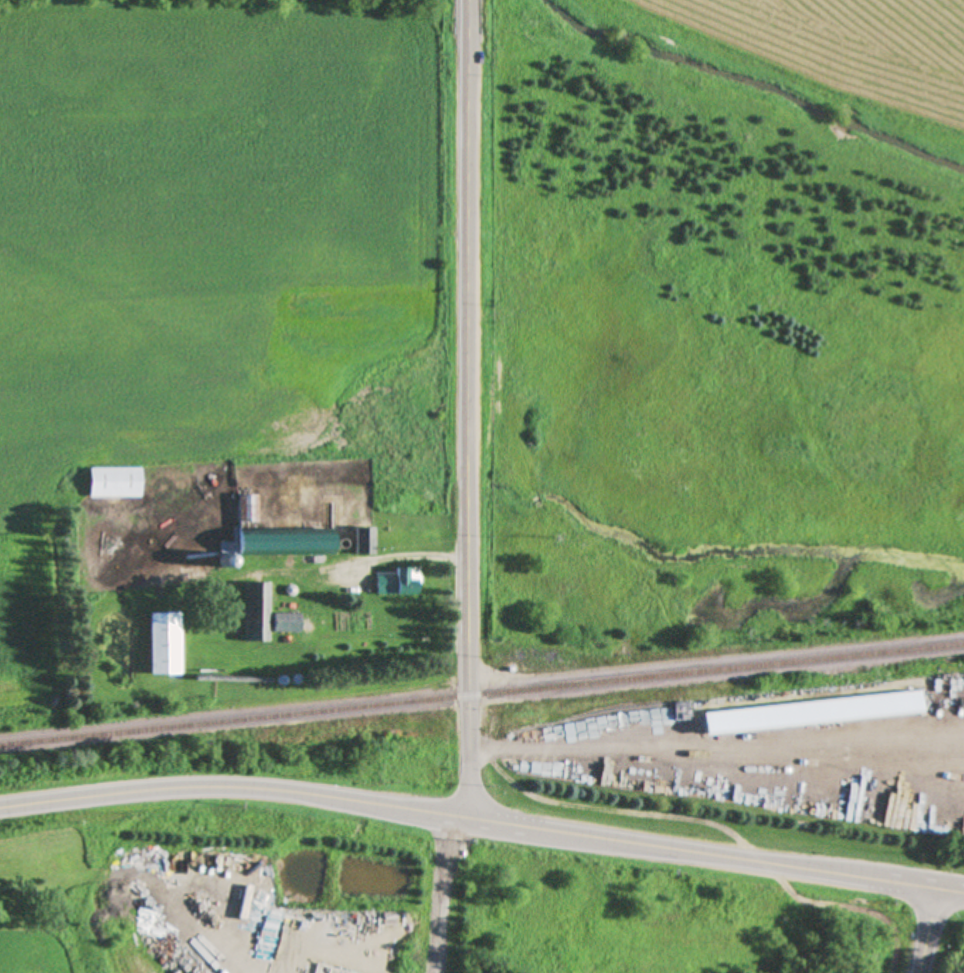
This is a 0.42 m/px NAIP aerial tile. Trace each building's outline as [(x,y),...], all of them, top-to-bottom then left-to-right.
[(91,468),(142,467),(142,497),(91,498),(91,468)] [(238,494),(257,494),(257,528),(335,528),(335,555),(237,555),(238,494)] [(355,556),(374,556),(374,528),(355,528),(355,556)] [(394,567),(419,566),(419,594),(376,594),(376,576),(394,576),(394,567)] [(251,583),(272,583),(272,614),(304,614),(303,634),(271,634),(271,642),(251,641),(251,583)] [(148,613),(181,612),(183,674),(150,675),(148,613)] [(701,711),(703,735),(919,717),(917,694),(701,711)]
